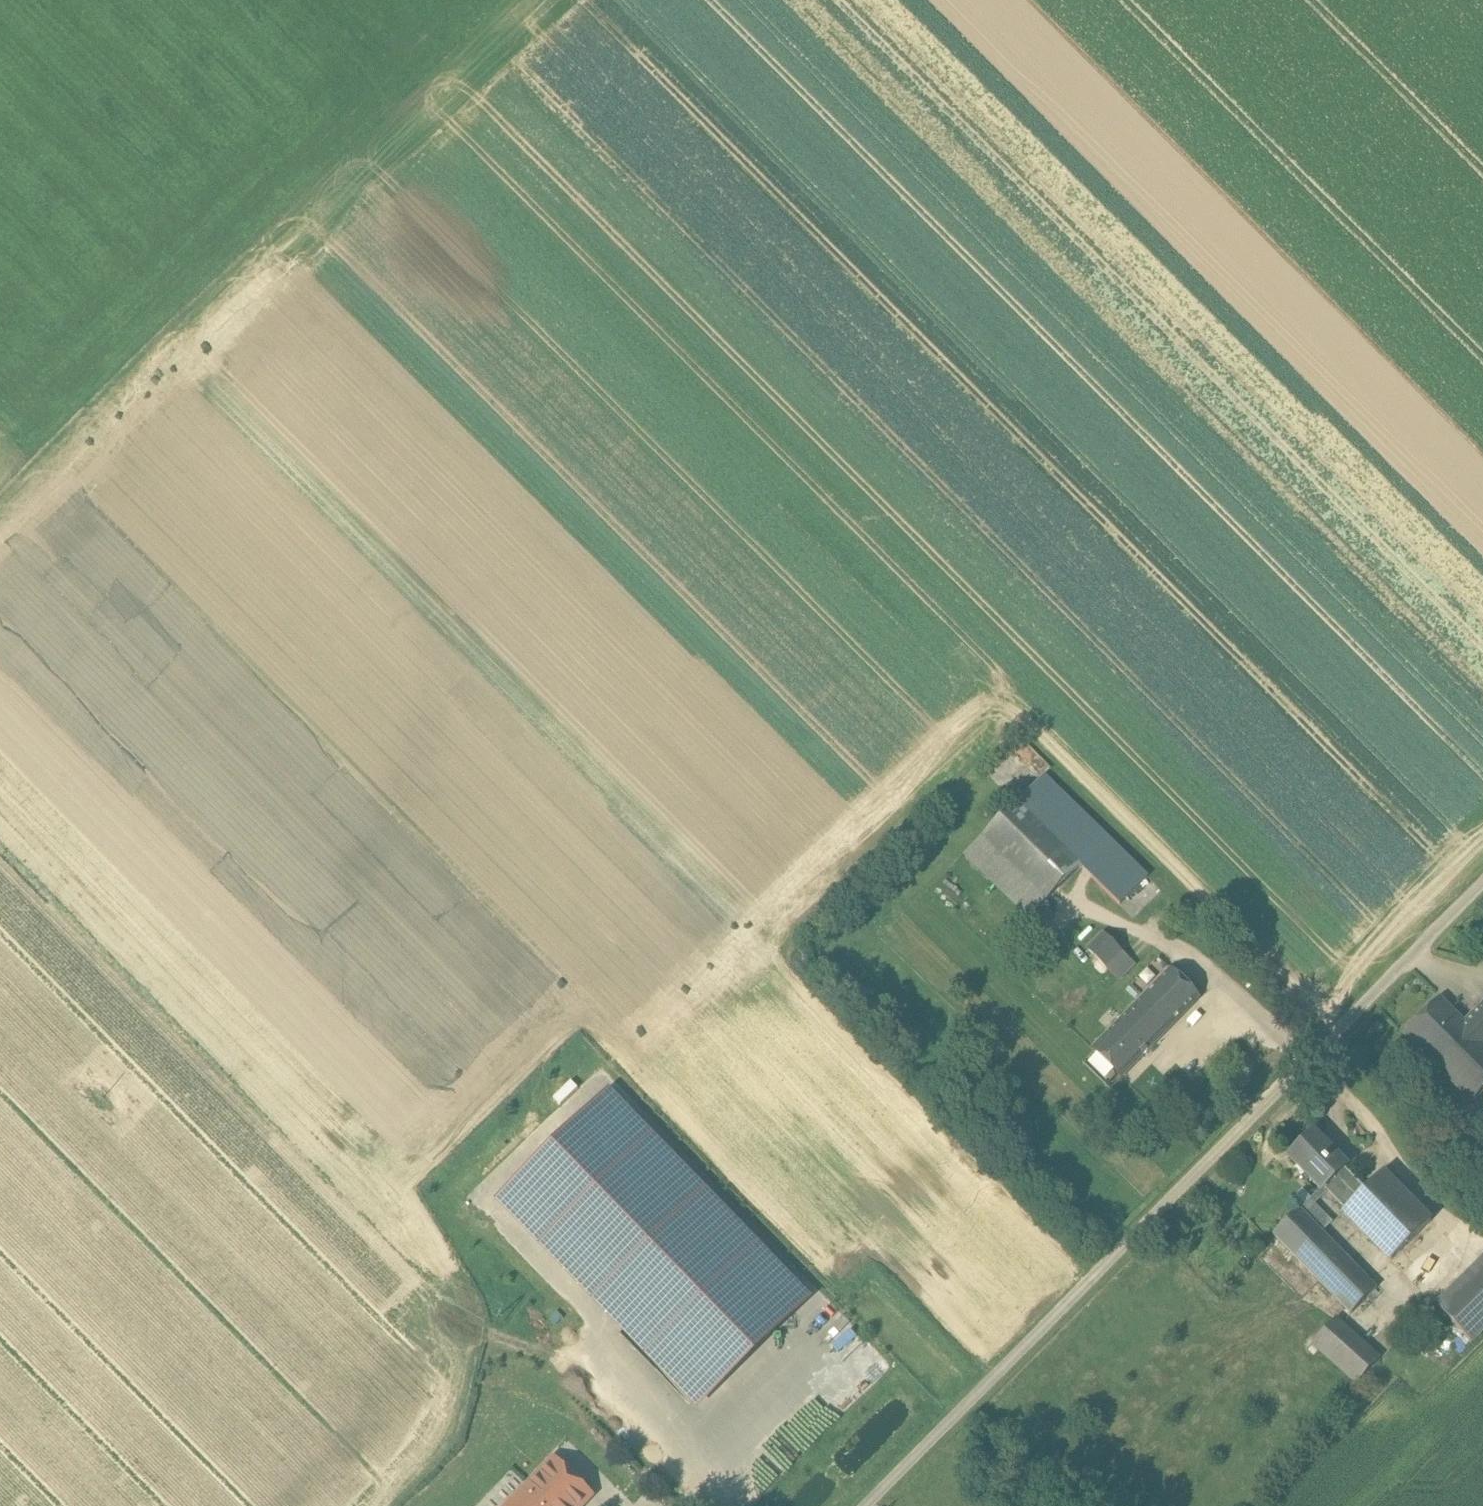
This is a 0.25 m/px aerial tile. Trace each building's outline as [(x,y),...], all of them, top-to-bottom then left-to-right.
[(1148,875),(1044,774),(1017,801),(1081,864),(1081,865),(1120,903),(1148,875)] [(1081,864),(1017,801),(983,835),(1048,898),(1081,865),(1081,864)] [(1048,898),(983,835),(966,852),(1031,915),(1048,898)] [(1105,930),(1088,947),(1107,966),(1123,949),(1105,930)] [(1135,960),(1123,949),(1107,966),(1118,977),(1135,960)] [(1172,967),(1134,1005),(1159,1030),(1196,991),(1172,967)] [(1472,1028),(1465,1021),(1441,997),(1404,1034),(1435,1065),(1472,1028)] [(1472,1028),(1482,1039),(1482,1003),(1465,1021),(1472,1028)] [(1134,1005),(1093,1047),(1118,1071),(1159,1030),(1134,1005)] [(1472,1028),(1435,1065),(1471,1101),(1482,1089),(1482,1039),(1472,1028)] [(813,1299),(610,1088),(495,1200),(698,1410),(813,1299)] [(500,1177),(569,1111),(563,1105),(494,1171),(500,1177)] [(1348,1165),(1313,1130),(1289,1154),(1320,1186),(1323,1189),(1326,1186),(1345,1168),(1348,1165)] [(1366,1189),(1345,1168),(1326,1186),(1329,1189),(1347,1208),(1366,1189)] [(1347,1208),(1344,1210),(1391,1258),(1432,1219),(1386,1170),(1366,1189),(1347,1208)] [(1310,1196),(1299,1207),(1322,1230),(1333,1220),(1316,1202),(1329,1189),(1326,1186),(1323,1189),(1320,1186),(1310,1196)] [(1291,1200),(1298,1207),(1299,1207),(1310,1196),(1303,1189),(1291,1200)] [(1298,1207),(1273,1232),(1350,1312),(1376,1287),(1322,1230),(1299,1207),(1298,1207)] [(1436,1304),(1471,1340),(1482,1328),(1482,1259),(1436,1304)] [(1380,1357),(1335,1317),(1312,1342),(1356,1383),(1380,1357)] [(554,1461),(511,1505),(580,1505),(590,1496),(554,1461)]
